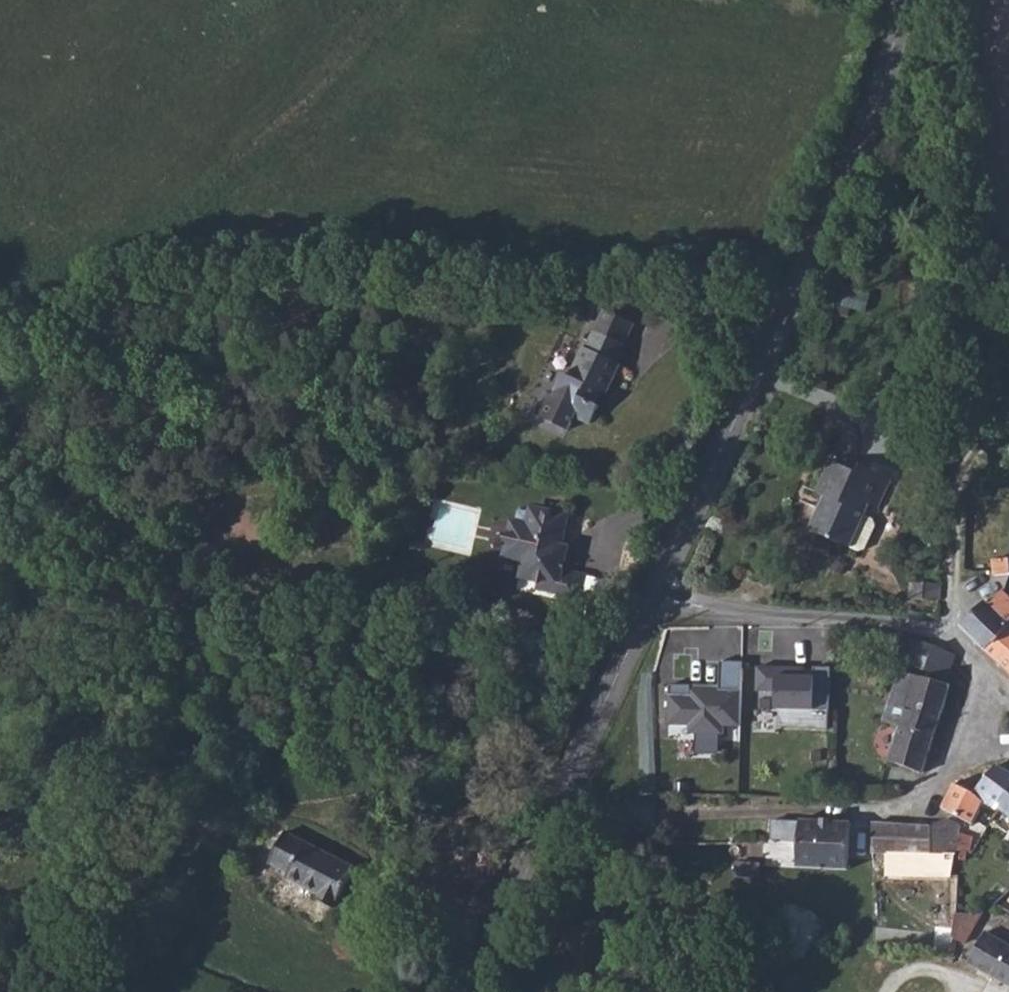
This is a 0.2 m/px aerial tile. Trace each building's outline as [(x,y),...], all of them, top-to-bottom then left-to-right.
[(601,308),(583,347),(618,364),(627,346),(624,345),(596,331),(606,310),(601,308)] [(634,324),(606,310),(596,331),(624,345),(634,324)] [(607,395),(621,365),(618,364),(583,347),(569,377),(563,374),(553,396),(547,393),(537,416),(568,431),(575,417),(591,424),(599,406),(596,404),(601,392),(607,395)] [(829,511),(819,533),(860,551),(866,549),(877,526),(874,519),(866,515),(871,504),(879,508),(892,479),(863,466),(859,474),(832,461),(818,492),(838,501),(833,513),(829,511)] [(582,603),(587,576),(562,571),(565,557),(559,556),(561,549),(563,547),(564,546),(564,544),(564,543),(564,541),(564,540),(563,539),(568,516),(547,512),(544,509),(541,508),(537,508),(534,509),(533,513),(520,510),(517,524),(514,524),(507,556),(528,560),(524,577),(542,580),(540,590),(561,594),(560,598),(582,603)] [(993,560),(994,576),(1008,575),(1008,559),(993,560)] [(617,582),(587,576),(582,603),(581,604),(611,611),(617,582)] [(910,599),(941,601),(942,584),(911,582),(910,599)] [(961,625),(985,647),(983,649),(1008,672),(1008,628),(1008,627),(1008,624),(1008,623),(1008,622),(1008,596),(1004,591),(990,605),(986,601),(961,625)] [(902,663),(926,672),(948,680),(951,671),(957,655),(936,647),(910,638),(908,646),(902,663)] [(724,725),(741,725),(741,660),(718,660),(718,688),(690,688),(690,685),(668,685),(668,725),(690,725),(690,733),(724,733),(724,725)] [(783,667),(756,667),(756,693),(775,693),(775,710),(829,710),(829,667),(813,667),(812,676),(803,677),(804,667),(783,667)] [(891,764),(924,774),(951,686),(901,670),(885,721),(903,726),(891,764)] [(974,825),(985,803),(998,810),(1000,809),(1008,798),(1008,772),(998,766),(976,795),(956,784),(944,809),(974,825)] [(1000,809),(1008,816),(1008,798),(1000,809)] [(960,838),(962,827),(948,819),(947,821),(934,828),(931,828),(923,854),(880,854),(880,860),(888,860),(888,876),(953,878),(957,852),(960,838)] [(801,841),(799,867),(849,871),(852,823),(802,820),(802,822),(774,820),(773,839),(801,841)] [(874,854),(880,854),(923,854),(931,828),(874,824),(874,854)] [(356,868),(287,832),(271,864),(290,874),(287,878),(320,895),(317,900),(334,909),(356,868)] [(974,838),(960,838),(957,852),(962,853),(961,861),(967,862),(968,854),(971,854),(974,838)] [(971,915),(958,915),(958,945),(966,945),(987,907),(981,911),(971,915)] [(987,932),(970,964),(1008,985),(1008,944),(987,932)]
